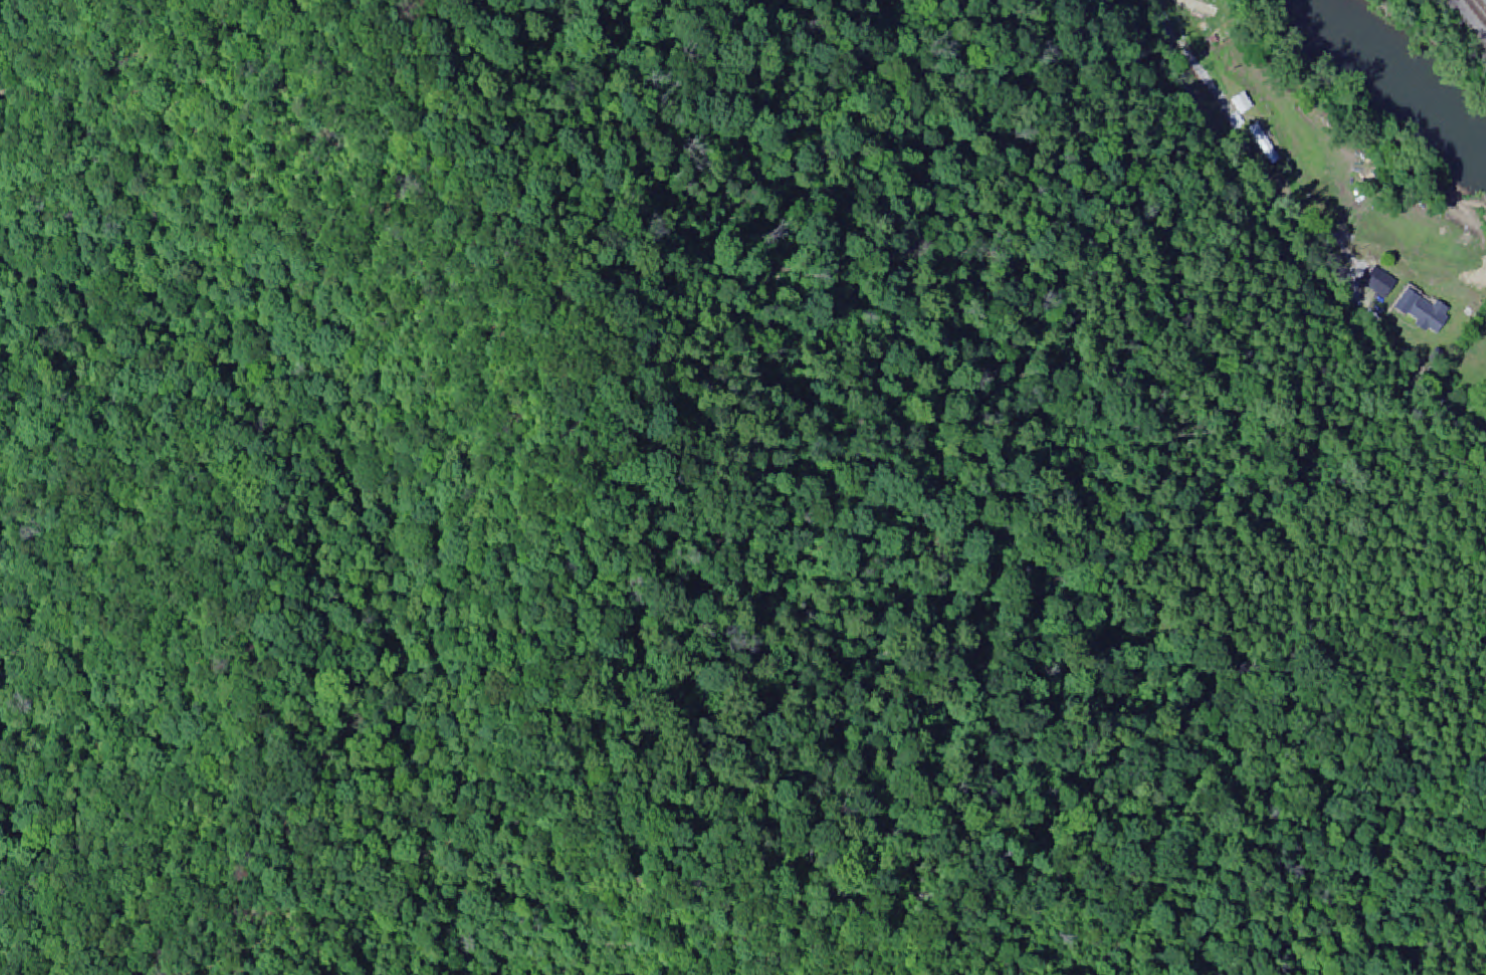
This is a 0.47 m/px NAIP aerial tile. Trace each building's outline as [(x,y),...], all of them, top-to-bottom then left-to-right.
[(1194,0),(1174,0),(1172,4),(1213,19),(1216,11),(1193,2),(1194,0)] [(1240,116),(1251,109),(1242,95),(1231,102),(1240,116)] [(1395,284),(1374,268),(1362,285),(1383,301),(1395,284)] [(1449,313),(1406,287),(1391,311),(1434,337),(1449,313)]
